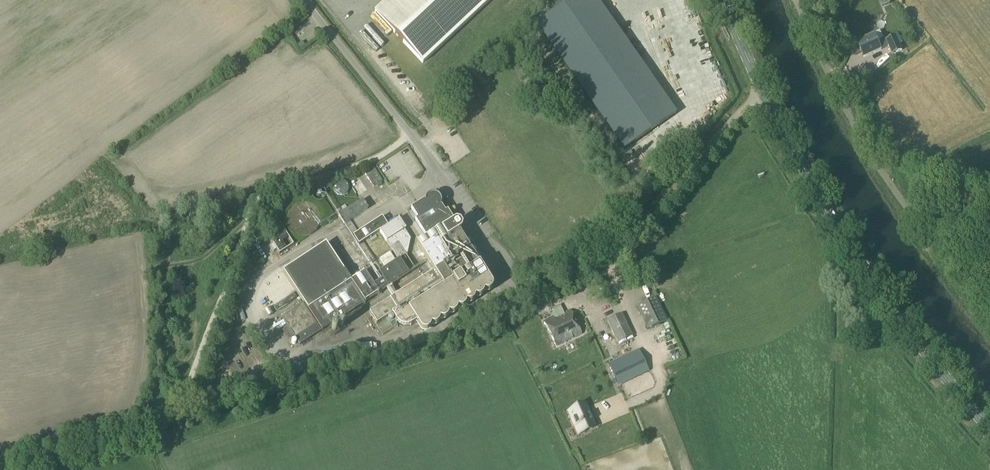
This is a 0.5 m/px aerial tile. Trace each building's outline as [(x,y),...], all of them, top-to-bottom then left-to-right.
[(373,12),(422,64),(489,0),(386,0),(373,12)] [(535,25),(622,151),(675,115),(595,0),(572,0),(535,25)] [(874,34),(856,42),(864,58),(881,50),(888,47),(885,40),(884,38),(883,39),(877,42),(874,34)] [(888,47),(892,56),(902,51),(895,36),(885,40),(888,47)] [(363,174),(372,187),(381,182),(372,168),(363,174)] [(342,192),(351,189),(347,177),(337,180),(342,192)] [(451,224),(451,223),(453,221),(447,211),(444,212),(434,195),(411,210),(417,220),(415,221),(426,239),(416,246),(433,274),(369,314),(376,325),(391,315),(396,323),(405,317),(410,326),(417,322),(422,331),(490,289),(484,280),(486,278),(458,234),(460,233),(461,229),(458,225),(454,224),(453,223),(451,224)] [(339,214),(344,223),(368,209),(363,200),(339,214)] [(312,225),(312,224),(312,221),(311,219),(310,216),(308,214),(304,212),(301,211),(299,210),(295,211),(293,211),(291,212),(289,214),(287,217),(286,219),(285,221),(284,224),(285,227),(285,229),(286,232),(288,234),(289,235),(292,237),(294,238),(297,238),(300,238),(303,237),(307,236),(308,234),(310,232),(311,230),(312,227),(312,225)] [(381,217),(380,217),(351,235),(358,244),(378,232),(387,226),(381,217)] [(382,280),(371,287),(376,295),(415,269),(406,257),(410,240),(397,220),(387,226),(378,232),(397,261),(378,273),(382,280)] [(266,232),(279,253),(293,244),(280,223),(266,232)] [(309,308),(352,280),(326,242),(284,270),(309,308)] [(363,274),(308,310),(321,331),(376,295),(371,287),(363,274)] [(667,321),(656,297),(636,307),(647,330),(667,321)] [(495,306),(491,299),(480,306),(484,312),(495,306)] [(299,346),(320,332),(302,304),(281,318),(299,346)] [(563,315),(560,307),(552,311),(555,317),(544,322),(556,347),(581,336),(570,312),(563,315)] [(617,344),(633,337),(622,314),(606,321),(617,344)] [(599,327),(603,339),(608,338),(605,325),(599,327)] [(616,383),(647,368),(638,350),(608,365),(616,383)] [(594,428),(584,405),(569,412),(578,435),(594,428)]
